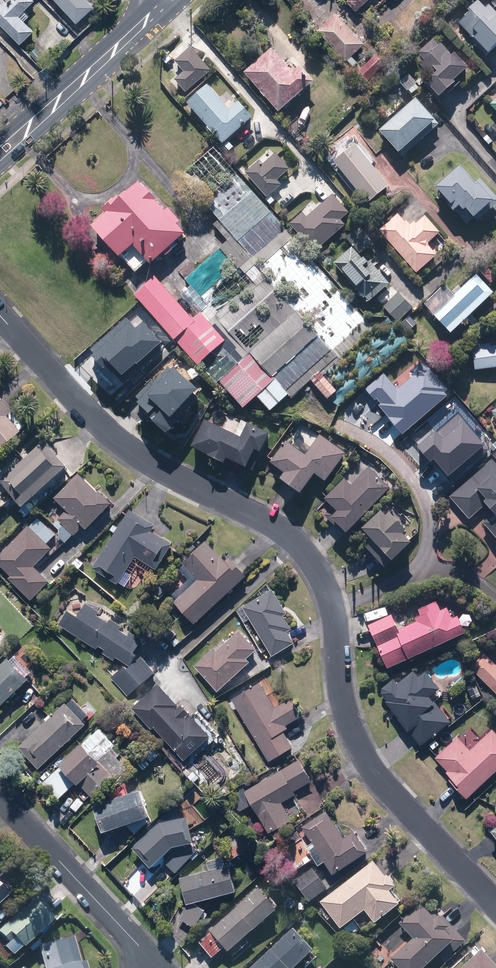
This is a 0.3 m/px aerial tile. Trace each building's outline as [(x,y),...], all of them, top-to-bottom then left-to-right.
[(21,43),(35,29),(25,20),(39,4),(35,0),(12,0),(9,3),(5,0),(0,0),(0,22),(21,43)] [(77,23),(94,7),(87,0),(56,0),(77,23)] [(359,12),(372,0),(347,0),(359,12)] [(490,5),(484,10),(476,0),(466,9),(471,14),(460,23),(487,55),(495,47),(495,12),(490,5)] [(364,43),(336,12),(317,29),(346,60),(364,43)] [(468,67),(454,51),(449,56),(434,41),(418,55),(425,62),(419,67),(432,81),(428,85),(441,100),(449,93),(459,85),(455,80),(468,67)] [(212,72),(192,47),(175,61),(185,73),(176,80),(186,93),(212,72)] [(292,74),(272,51),(245,74),(279,114),(315,84),(300,67),(292,74)] [(385,66),(377,57),(359,72),(367,81),(385,66)] [(420,87),(399,65),(386,77),(394,85),(383,96),(392,106),(407,92),(410,95),(420,87)] [(232,110),(208,85),(186,105),(224,145),(254,117),(240,102),(232,110)] [(438,125),(416,99),(379,132),(401,157),(438,125)] [(354,140),(331,159),(368,203),(391,185),(354,140)] [(290,169),(275,154),(264,165),(259,160),(245,173),(269,196),(281,184),(278,181),(290,169)] [(459,166),(434,188),(457,214),(465,207),(478,222),(495,205),(495,197),(481,180),(476,184),(459,166)] [(285,229),(236,174),(204,202),(204,203),(234,236),(253,257),(285,229)] [(167,212),(140,184),(122,200),(119,198),(104,211),(107,214),(93,227),(121,258),(134,246),(152,266),(187,234),(178,225),(181,222),(170,209),(167,212)] [(350,214),(332,195),(308,216),(303,211),(291,222),(316,251),(346,226),(342,221),(350,214)] [(400,212),(380,229),(418,272),(451,244),(426,215),(413,227),(400,212)] [(358,226),(346,237),(362,254),(373,244),(358,226)] [(375,329),(285,229),(253,257),(239,269),(236,267),(202,298),(209,306),(222,320),(267,280),(318,336),(273,376),(276,380),(289,395),(292,398),(311,381),(321,372),(323,375),(375,329)] [(234,236),(220,249),(236,267),(239,269),(253,257),(234,236)] [(352,246),(333,264),(370,302),(389,284),(352,246)] [(220,249),(186,280),(187,281),(202,298),(236,267),(220,249)] [(477,267),(493,282),(495,279),(495,272),(484,260),(477,267)] [(495,293),(476,274),(432,315),(450,335),(495,293)] [(194,320),(155,277),(134,295),(175,341),(176,341),(198,366),(200,364),(226,341),(201,314),(199,315),(194,320)] [(318,336),(267,280),(222,320),(220,322),(249,354),(250,354),(251,355),(272,378),(273,376),(318,336)] [(202,298),(187,281),(177,290),(199,315),(201,314),(209,306),(202,298)] [(412,307),(398,293),(384,307),(398,321),(412,307)] [(220,387),(223,385),(221,382),(251,355),(250,354),(249,354),(220,322),(222,320),(209,306),(201,314),(226,341),(200,364),(220,387)] [(126,317),(90,349),(94,353),(91,355),(103,368),(106,365),(109,362),(121,375),(136,361),(137,363),(161,341),(143,321),(136,328),(126,317)] [(473,351),(475,370),(495,368),(495,348),(473,351)] [(276,380),(273,376),(272,378),(251,355),(221,382),(223,385),(244,408),(258,396),(276,380)] [(199,393),(169,364),(133,401),(136,403),(164,430),(199,393)] [(311,381),(316,386),(325,377),(323,375),(321,372),(311,381)] [(328,400),(338,391),(325,377),(316,386),(328,400)] [(276,380),(258,396),(271,411),(289,395),(276,380)] [(8,417),(15,411),(0,394),(0,451),(22,432),(8,417)] [(204,420),(191,447),(226,463),(228,458),(251,469),(269,432),(249,422),(241,437),(204,420)] [(270,462),(283,471),(278,477),(301,493),(315,474),(325,481),(345,452),(320,434),(306,454),(286,439),(270,462)] [(45,440),(0,479),(0,482),(21,506),(67,467),(45,440)] [(482,521),(495,537),(495,463),(492,459),(459,488),(448,498),(468,520),(474,514),(486,504),(493,512),(482,521)] [(337,509),(330,516),(345,531),(391,488),(370,466),(355,480),(350,475),(326,497),(337,509)] [(86,530),(113,504),(97,488),(94,491),(77,474),(53,497),(65,510),(56,518),(73,536),(82,527),(86,530)] [(391,508),(385,514),(381,509),(362,527),(393,560),(412,542),(403,533),(409,527),(391,508)] [(154,526),(130,510),(118,528),(113,525),(109,531),(114,534),(91,568),(116,584),(135,555),(155,568),(171,544),(151,531),(154,526)] [(53,549),(28,525),(0,554),(0,564),(11,575),(8,578),(29,599),(49,580),(35,566),(53,549)] [(223,554),(220,557),(203,541),(181,563),(193,575),(172,596),(176,601),(174,603),(195,625),(245,575),(223,554)] [(243,624),(250,620),(271,655),(293,643),(286,631),(291,629),(283,616),(287,614),(273,590),(247,605),(236,612),(243,624)] [(414,618),(416,621),(398,630),(391,615),(368,626),(388,668),(465,633),(457,616),(452,618),(447,607),(441,610),(437,601),(418,609),(420,614),(414,618)] [(86,603),(78,615),(69,609),(59,624),(96,649),(98,645),(104,649),(101,653),(113,661),(116,657),(125,664),(142,638),(131,631),(128,635),(120,630),(122,626),(109,617),(107,621),(99,616),(101,612),(86,603)] [(257,649),(239,630),(216,651),(213,648),(193,665),(218,692),(249,664),(246,659),(257,649)] [(484,652),(469,666),(495,693),(495,664),(484,652)] [(26,673),(31,668),(21,657),(16,662),(10,656),(0,665),(0,706),(30,678),(26,673)] [(126,697),(154,673),(140,657),(127,668),(125,664),(110,677),(126,697)] [(393,678),(381,687),(380,696),(389,707),(420,746),(450,722),(430,697),(440,689),(426,672),(420,677),(415,670),(398,684),(393,678)] [(183,705),(177,711),(174,708),(177,705),(158,684),(131,709),(150,729),(153,726),(183,759),(210,734),(193,715),(186,721),(183,717),(189,712),(183,705)] [(292,747),(280,727),(298,717),(287,699),(274,707),(260,684),(248,691),(232,700),(268,761),(292,747)] [(86,725),(66,702),(17,746),(37,769),(86,725)] [(455,735),(449,728),(440,736),(446,743),(455,735)] [(457,737),(435,758),(446,771),(445,772),(457,785),(455,787),(466,799),(495,771),(495,734),(492,729),(469,751),(457,737)] [(78,785),(80,783),(92,795),(114,774),(96,756),(81,742),(58,765),(78,785)] [(270,834),(302,816),(293,800),(289,794),(311,781),(299,759),(245,791),(270,834)] [(141,789),(93,805),(102,832),(125,824),(134,834),(149,821),(146,817),(150,816),(141,789)] [(318,865),(323,862),(332,874),(368,849),(354,829),(345,835),(327,810),(300,829),(310,843),(305,847),(318,865)] [(150,868),(173,846),(178,845),(164,862),(174,871),(195,848),(186,840),(183,818),(160,821),(131,848),(150,868)] [(393,888),(395,882),(391,877),(385,877),(373,862),(320,904),(340,930),(363,911),(374,925),(399,907),(388,892),(393,888)] [(229,863),(180,878),(187,902),(179,918),(197,927),(206,909),(192,902),(236,889),(229,863)] [(328,890),(312,868),(293,883),(309,904),(328,890)] [(198,944),(213,961),(225,949),(229,954),(277,911),(258,889),(198,944)] [(1,925),(20,945),(51,914),(32,895),(1,925)] [(442,954),(447,960),(466,943),(442,915),(435,922),(421,906),(399,925),(413,941),(390,961),(397,967),(425,967),(442,954)] [(294,928),(254,967),(293,967),(313,948),(294,928)] [(74,961),(69,938),(36,945),(42,967),(80,967),(78,960),(74,961)] [(482,951),(463,967),(495,967),(495,966),(482,951)]
